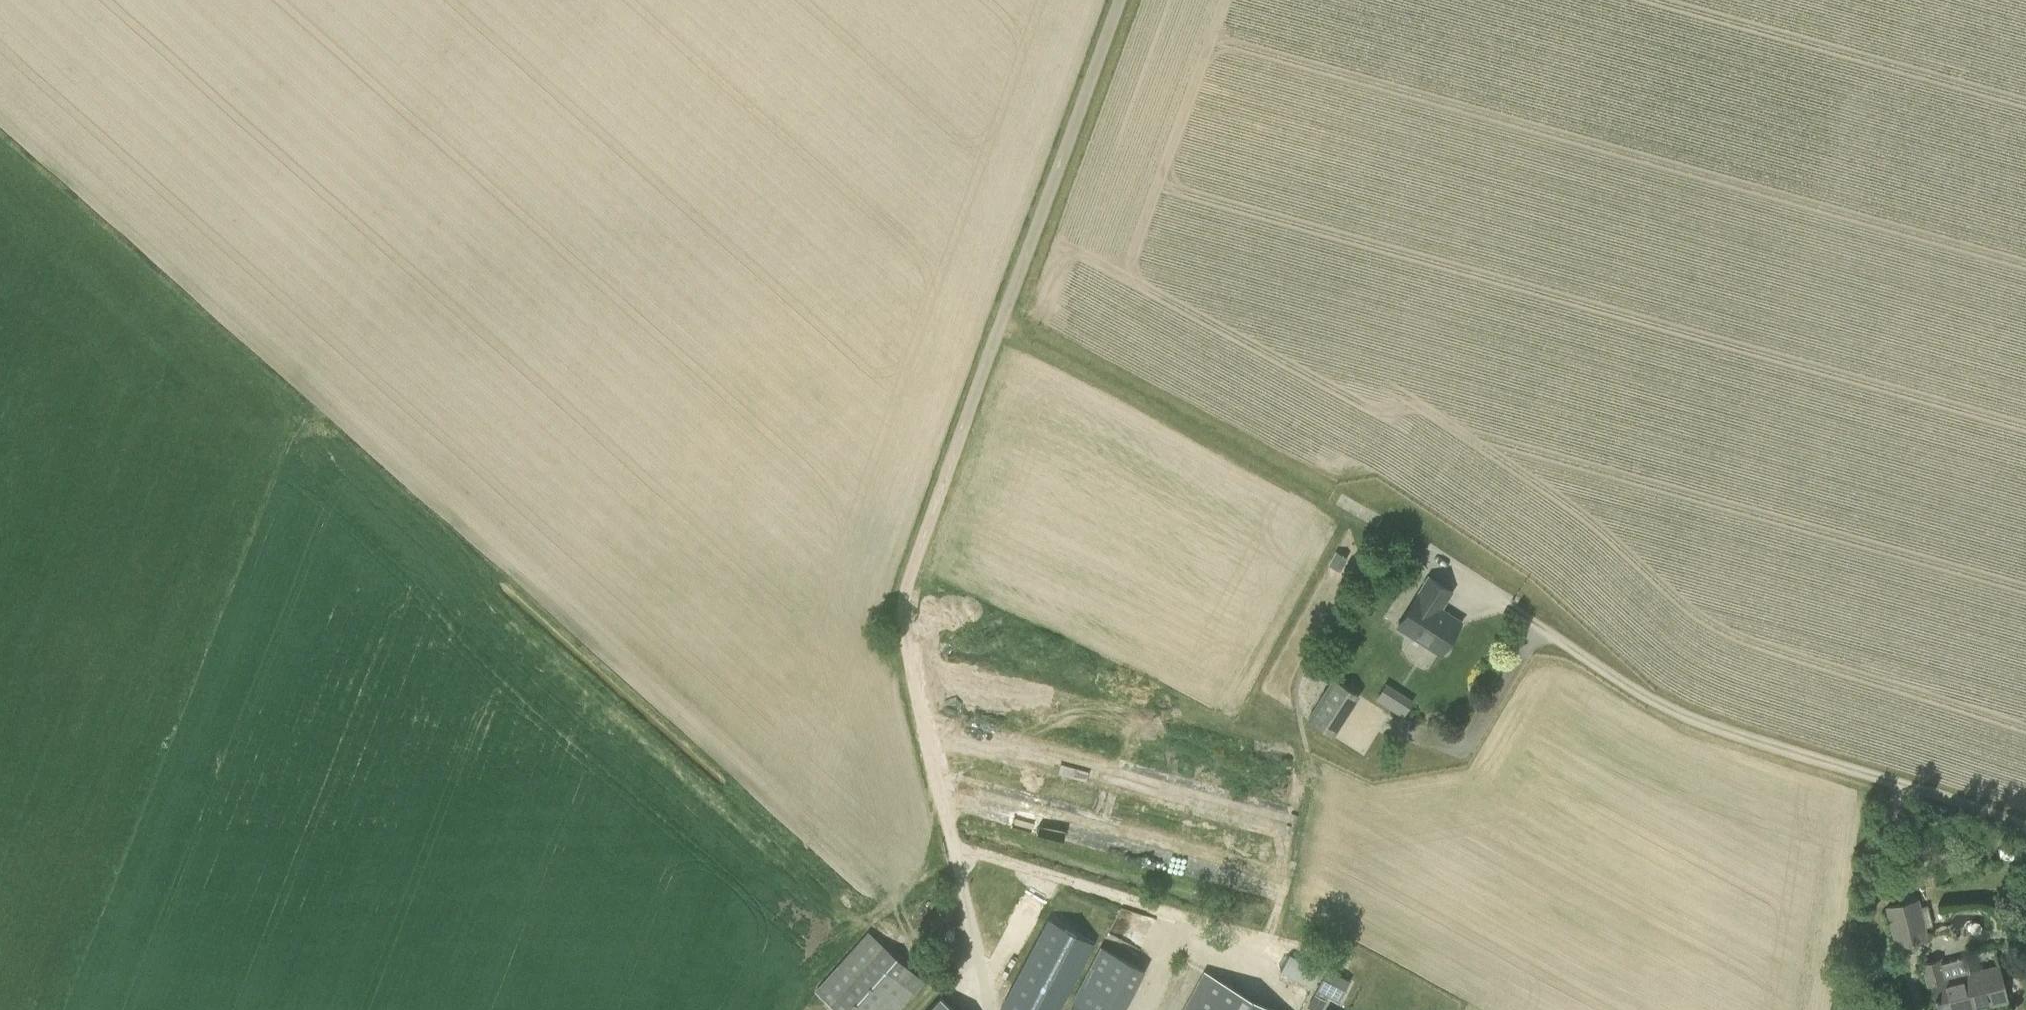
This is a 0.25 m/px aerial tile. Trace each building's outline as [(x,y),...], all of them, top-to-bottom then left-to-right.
[(1441,654),(1461,623),(1442,610),(1454,591),(1429,575),(1417,594),(1418,595),(1398,626),(1441,654)] [(1307,718),(1334,735),(1360,695),(1332,678),(1307,718)] [(1377,696),(1404,715),(1416,699),(1388,680),(1377,696)] [(1919,898),(1886,906),(1896,946),(1928,939),(1919,898)] [(1001,1007),(1006,1009),(1058,1009),(1094,943),(1047,918),(1001,1007)] [(836,1009),(899,1009),(924,982),(869,932),(815,991),(836,1009)] [(1071,1009),(1124,1009),(1144,970),(1101,946),(1071,1001),(1075,1004),(1071,1009)] [(1289,952),(1281,970),(1315,984),(1322,967),(1289,952)] [(1921,964),(1927,986),(1933,985),(1939,1009),(1956,1009),(1974,1006),(1975,1007),(2007,1000),(1999,965),(1969,972),(1966,957),(1942,963),(1940,959),(1921,964)] [(1330,966),(1319,986),(1340,999),(1352,978),(1330,966)] [(1204,972),(1183,1009),(1275,1009),(1204,972)] [(1313,1009),(1320,1009),(1326,1000),(1314,993),(1307,1007),(1313,1009)] [(940,997),(929,1009),(955,1009),(940,997)]
